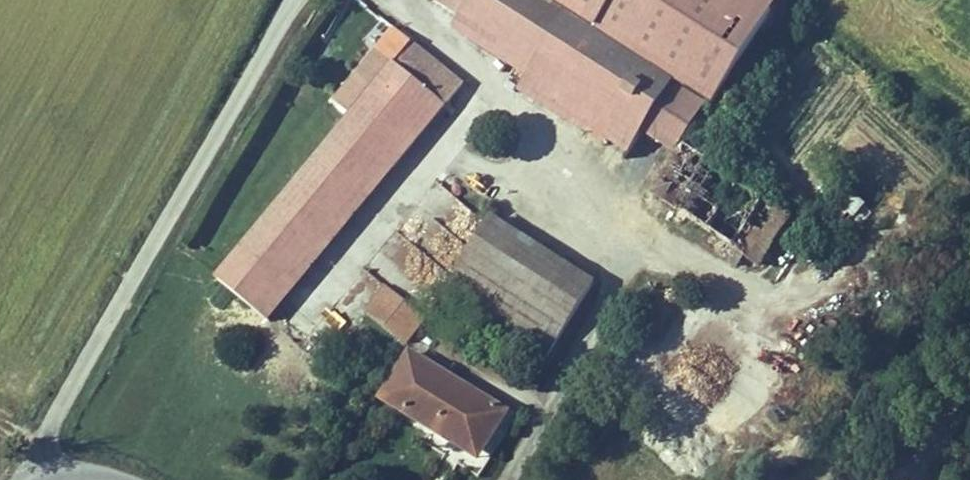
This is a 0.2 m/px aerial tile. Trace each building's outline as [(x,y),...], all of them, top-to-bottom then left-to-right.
[(576,17),(550,0),(483,0),(471,18),(543,68),(576,17)] [(576,17),(681,86),(698,97),(762,0),(550,0),(576,17)] [(681,86),(576,17),(543,68),(525,95),(607,149),(657,79),(677,94),(681,86)] [(469,92),(419,49),(408,61),(222,280),(272,323),(465,97),(469,92)] [(607,149),(631,164),(677,94),(657,79),(607,149)] [(695,214),(728,166),(677,129),(642,178),(695,214)] [(728,166),(695,214),(742,248),(732,260),(751,274),(760,262),(772,270),(806,220),(788,207),(803,186),(805,182),(772,158),(770,161),(753,184),(728,166)] [(600,285),(546,250),(500,220),(448,301),(548,365),(584,310),(600,285)] [(370,296),(381,283),(367,270),(355,283),(370,296)] [(420,345),(437,320),(391,290),(374,316),(420,345)] [(416,357),(387,405),(484,464),(513,415),(416,357)]
